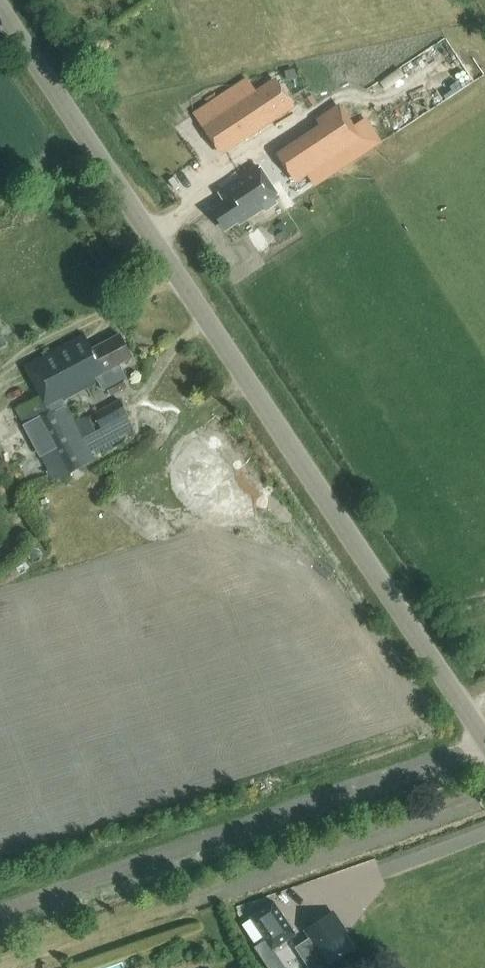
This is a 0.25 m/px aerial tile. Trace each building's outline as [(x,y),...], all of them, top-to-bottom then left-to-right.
[(275,79),(206,125),(223,151),(293,104),(275,79)] [(338,107),(322,118),(343,150),(359,139),(338,107)] [(303,119),(272,137),(294,176),(325,158),(303,119)] [(227,202),(214,211),(225,228),(238,219),(240,222),(264,206),(266,209),(276,203),(274,199),(279,196),(259,167),(220,192),(222,194),(225,192),(229,197),(225,200),(227,202)] [(40,394),(16,407),(25,425),(26,425),(57,481),(96,460),(83,438),(96,431),(88,416),(75,423),(63,401),(100,382),(104,390),(108,389),(111,395),(127,386),(124,380),(127,378),(120,364),(132,357),(121,334),(93,349),(84,333),(25,366),(40,394)] [(120,400),(93,414),(101,429),(128,414),(120,400)] [(274,901),(251,917),(273,950),(296,934),(274,901)] [(353,949),(339,928),(341,927),(332,913),(305,931),(311,939),(296,949),(309,967),(331,967),(329,965),(353,949)]
